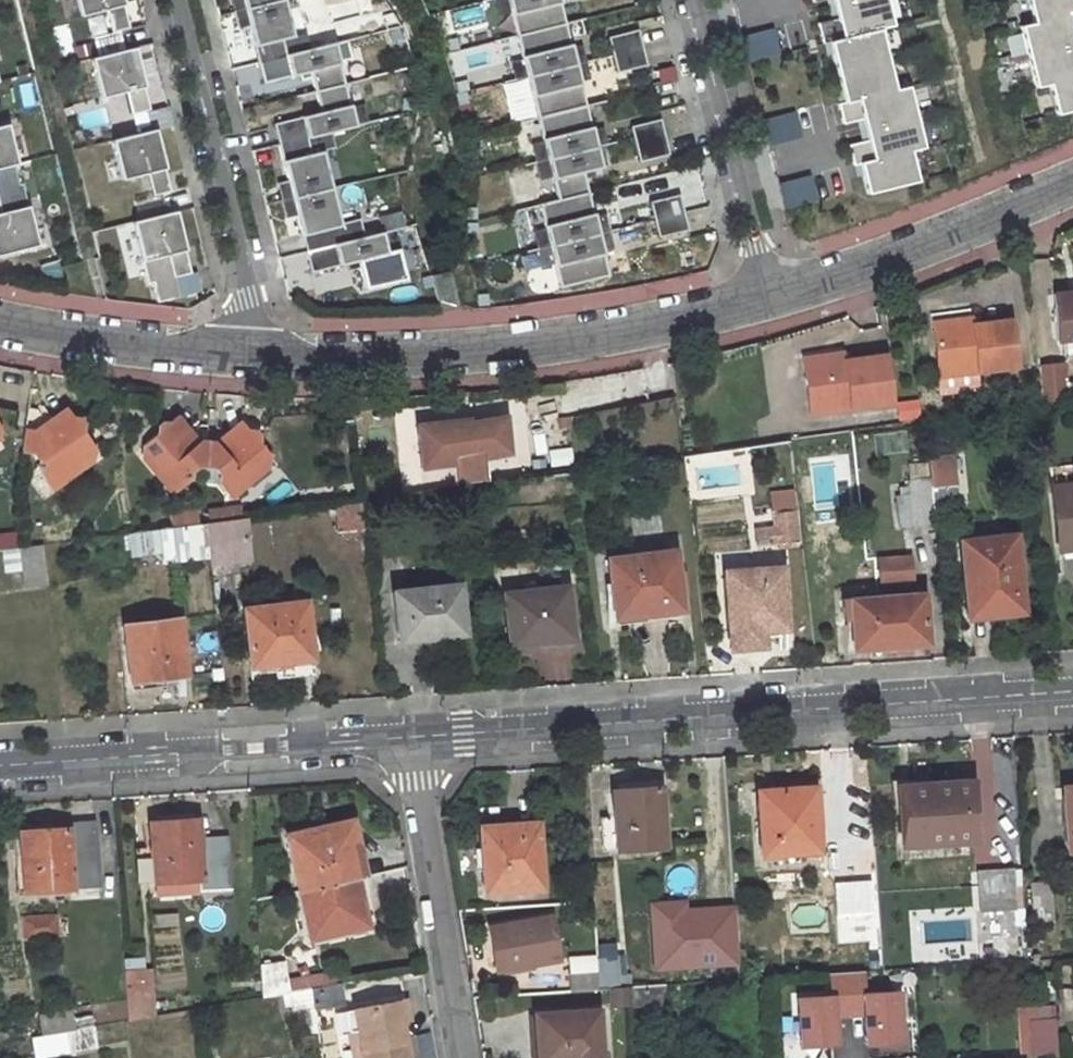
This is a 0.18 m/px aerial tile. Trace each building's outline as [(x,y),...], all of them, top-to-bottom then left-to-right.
[(121,0),(75,0),(79,16),(106,9),(123,5),(121,0)] [(244,8),(277,0),(242,0),(244,8)] [(295,0),(277,0),(244,8),(257,62),(285,55),(285,54),(296,52),(292,37),(303,34),(295,0)] [(507,0),(494,0),(498,15),(510,12),(507,0)] [(510,12),(516,35),(564,23),(558,0),(507,0),(510,12)] [(838,14),(819,19),(824,39),(830,38),(846,98),(839,100),(844,120),(864,115),(869,136),(850,141),(855,162),(861,160),(869,191),(920,178),(912,147),(925,144),(910,82),(896,85),(881,25),(894,22),(889,0),(835,0),(838,14)] [(1037,23),(1024,26),(1039,87),(1052,84),(1060,115),(1072,111),(1072,0),(1031,0),(1037,23)] [(129,28),(123,5),(106,9),(112,32),(119,30),(129,28)] [(574,64),(570,47),(564,23),(516,35),(522,59),(526,76),(574,64)] [(641,48),(636,29),(608,37),(612,55),(641,48)] [(124,50),(119,30),(112,32),(93,36),(98,56),(124,50)] [(320,46),(316,31),(303,34),(292,37),(296,52),(320,46)] [(351,57),(346,40),(333,43),(338,61),(351,57)] [(584,62),(580,45),(570,47),(574,64),(584,62)] [(143,87),(133,47),(124,50),(98,56),(90,58),(99,97),(126,91),(143,87)] [(645,66),(641,48),(612,55),(617,73),(645,66)] [(526,76),(522,59),(510,62),(514,80),(526,76)] [(589,78),(584,62),(574,64),(579,81),(589,78)] [(585,106),(574,64),(526,76),(531,94),(537,118),(585,106)] [(311,77),(309,71),(299,74),(300,80),(311,77)] [(531,94),(526,76),(514,80),(518,97),(531,94)] [(273,124),(278,144),(317,135),(341,129),(354,125),(349,107),(344,84),(315,91),(318,106),(320,112),(309,115),(273,124)] [(149,109),(143,87),(126,91),(132,114),(140,112),(149,109)] [(367,122),(362,104),(349,107),(354,125),(367,122)] [(320,112),(318,106),(308,109),(309,115),(320,112)] [(595,147),(591,130),(585,106),(537,118),(547,159),(595,147)] [(144,131),(140,112),(132,114),(113,118),(118,138),(144,131)] [(663,137),(659,119),(630,126),(633,137),(634,144),(663,137)] [(6,124),(0,125),(0,168),(8,166),(16,163),(6,124)] [(605,144),(601,128),(591,130),(595,147),(605,144)] [(164,168),(154,129),(144,131),(118,138),(110,140),(120,179),(147,173),(164,168)] [(345,145),(341,129),(317,135),(321,151),(332,148),(345,145)] [(341,185),(332,148),(321,151),(317,135),(278,144),(291,198),(341,185)] [(668,155),(663,137),(634,144),(639,162),(668,155)] [(547,159),(542,142),(530,144),(535,162),(547,159)] [(589,174),(601,172),(595,147),(547,159),(551,176),(557,199),(557,200),(587,193),(583,176),(589,174)] [(551,176),(547,159),(535,162),(539,179),(551,176)] [(8,166),(0,168),(0,188),(13,185),(8,166)] [(169,191),(164,168),(147,173),(152,195),(160,193),(169,191)] [(591,181),(589,174),(583,176),(584,183),(591,181)] [(784,208),(815,199),(808,174),(777,182),(784,208)] [(291,198),(287,181),(277,184),(281,200),(291,198)] [(350,223),(341,185),(291,198),(295,214),(305,252),(333,245),(333,243),(344,241),(340,226),(350,223)] [(165,213),(160,193),(152,195),(134,200),(139,220),(165,213)] [(597,234),(593,217),(587,193),(557,200),(557,199),(538,204),(538,205),(544,228),(549,246),(597,234)] [(682,212),(677,194),(648,201),(653,220),(682,212)] [(295,214),(291,198),(281,200),(285,217),(295,214)] [(27,206),(0,212),(0,255),(37,245),(27,206)] [(184,250),(175,210),(165,213),(139,220),(131,222),(141,261),(167,254),(184,250)] [(687,230),(682,212),(653,220),(657,238),(687,230)] [(607,231),(603,214),(593,217),(597,234),(607,231)] [(367,235),(363,220),(350,223),(340,226),(344,241),(367,235)] [(549,246),(544,228),(532,231),(536,249),(549,246)] [(398,247),(394,229),(381,233),(386,250),(398,247)] [(386,250),(381,233),(381,231),(367,235),(344,241),(333,243),(333,245),(305,252),(310,272),(346,263),(357,260),(358,267),(363,283),(392,275),(386,250)] [(611,248),(607,231),(597,234),(601,250),(611,248)] [(607,275),(597,234),(549,246),(553,263),(559,287),(607,275)] [(553,263),(549,246),(536,249),(541,266),(553,263)] [(190,273),(184,250),(167,254),(173,277),(180,275),(190,273)] [(358,267),(357,260),(346,263),(348,269),(358,267)] [(460,311),(448,268),(429,273),(440,313),(460,311)] [(186,295),(180,275),(173,277),(154,282),(159,301),(186,295)] [(1072,302),(1072,287),(1053,289),(1054,303),(1072,302)] [(1072,336),(1072,302),(1054,303),(1057,337),(1072,336)] [(970,312),(931,317),(932,325),(970,320),(970,312)] [(938,375),(1015,364),(1009,316),(970,320),(932,325),(938,375)] [(804,364),(844,359),(844,356),(843,347),(803,351),(804,364)] [(809,408),(891,400),(886,352),(844,356),(844,359),(804,364),(809,408)] [(1067,401),(1062,361),(1039,364),(1043,403),(1067,401)] [(871,405),(872,422),(920,418),(918,401),(871,405)] [(34,441),(68,422),(63,416),(30,434),(34,441)] [(171,424),(190,449),(196,444),(177,420),(171,424)] [(68,422),(34,441),(30,434),(27,436),(19,434),(15,453),(27,455),(32,465),(31,471),(45,492),(60,483),(61,475),(90,457),(76,435),(78,425),(69,424),(68,422)] [(185,477),(197,469),(199,469),(202,446),(196,444),(190,449),(171,424),(167,427),(159,427),(159,433),(141,447),(161,473),(160,481),(170,494),(183,485),(185,477)] [(462,433),(453,434),(452,425),(411,427),(414,470),(445,468),(446,486),(478,480),(475,457),(500,455),(499,424),(461,426),(462,433)] [(241,429),(213,448),(218,454),(245,434),(241,429)] [(206,470),(215,483),(214,488),(226,503),(240,493),(241,485),(268,466),(255,447),(256,439),(248,439),(245,434),(218,454),(213,448),(202,446),(199,469),(206,470)] [(161,473),(141,447),(136,450),(160,481),(161,473)] [(60,483),(93,462),(90,457),(61,475),(60,483)] [(240,493),(271,470),(268,466),(241,485),(240,493)] [(196,487),(199,469),(197,469),(185,477),(183,485),(196,487)] [(199,469),(196,487),(214,488),(215,483),(206,470),(199,469)] [(910,497),(897,499),(901,526),(935,521),(934,516),(930,484),(929,479),(907,481),(910,497)] [(957,513),(952,481),(930,484),(934,516),(957,513)] [(1051,485),(1059,542),(1072,541),(1072,482),(1051,485)] [(767,491),(770,525),(752,526),(753,547),(797,544),(793,489),(767,491)] [(323,526),(349,523),(346,506),(320,509),(323,526)] [(231,520),(194,525),(197,546),(199,558),(235,553),(231,520)] [(194,525),(153,531),(156,551),(197,546),(194,525)] [(1012,531),(958,539),(968,608),(989,605),(990,609),(1024,604),(1012,531)] [(40,585),(36,545),(13,549),(17,588),(40,585)] [(670,553),(607,560),(613,616),(676,609),(670,553)] [(912,582),(910,553),(874,555),(876,584),(912,582)] [(781,569),(727,571),(729,631),(784,629),(781,569)] [(553,584),(493,594),(501,644),(562,634),(553,584)] [(446,586),(381,596),(390,645),(454,636),(446,586)] [(927,592),(851,596),(854,633),(874,632),(875,642),(929,639),(927,592)] [(293,604),(234,611),(241,668),(275,664),(277,674),(301,671),(300,661),(301,661),(293,604)] [(168,619),(113,626),(121,683),(174,677),(168,619)] [(855,643),(875,642),(874,632),(854,633),(855,643)] [(971,781),(900,787),(904,843),(975,838),(971,781)] [(815,783),(758,787),(763,851),(820,847),(815,783)] [(660,785),(612,788),(615,848),(663,844),(660,785)] [(1064,787),(1069,848),(1072,848),(1072,786),(1064,787)] [(488,826),(479,827),(483,890),(542,885),(537,824),(516,824),(515,814),(488,816),(488,826)] [(141,879),(191,875),(191,881),(192,885),(223,883),(220,834),(189,835),(188,816),(137,819),(139,845),(141,879)] [(283,828),(294,883),(303,933),(360,921),(350,871),(347,853),(353,852),(346,816),(283,828)] [(14,854),(17,889),(94,883),(88,824),(7,830),(9,855),(14,854)] [(347,853),(350,871),(357,870),(353,852),(347,853)] [(981,909),(1018,907),(1016,867),(979,868),(981,909)] [(141,888),(192,885),(191,881),(191,875),(141,879),(141,888)] [(844,912),(874,910),(872,878),(842,880),(844,912)] [(1053,883),(1032,884),(1036,920),(1056,919),(1053,883)] [(650,969),(737,965),(734,903),(684,905),(683,897),(646,899),(650,969)] [(21,933),(49,930),(48,914),(19,917),(21,933)] [(547,916),(486,924),(492,968),(553,961),(547,916)] [(282,989),(279,961),(256,964),(258,993),(270,991),(282,989)] [(619,962),(594,963),(596,986),(620,984),(619,962)] [(146,1014),(144,986),(143,967),(121,969),(125,1018),(146,1014)] [(902,1041),(899,986),(865,988),(864,969),(826,971),(827,990),(791,992),(794,1046),(836,1043),(834,1017),(859,1016),(860,1043),(902,1041)] [(306,1005),(333,1000),(330,980),(303,985),(306,1005)] [(630,1003),(660,1001),(659,982),(629,984),(630,1003)] [(282,989),(270,991),(273,1006),(288,1003),(293,1030),(309,1027),(306,1005),(303,985),(282,989)] [(394,1016),(402,1015),(399,997),(347,1006),(357,1057),(399,1057),(401,1057),(394,1016)] [(347,1057),(357,1057),(347,1006),(338,1007),(347,1057)] [(65,1010),(34,1015),(37,1034),(59,1030),(68,1028),(65,1010)] [(594,1010),(530,1014),(533,1057),(597,1057),(594,1010)] [(62,1050),(89,1044),(86,1025),(68,1028),(59,1030),(62,1050)] [(37,1034),(41,1054),(62,1050),(59,1030),(37,1034)] [(1041,1038),(1043,1057),(1061,1057),(1059,1037),(1041,1038)]
